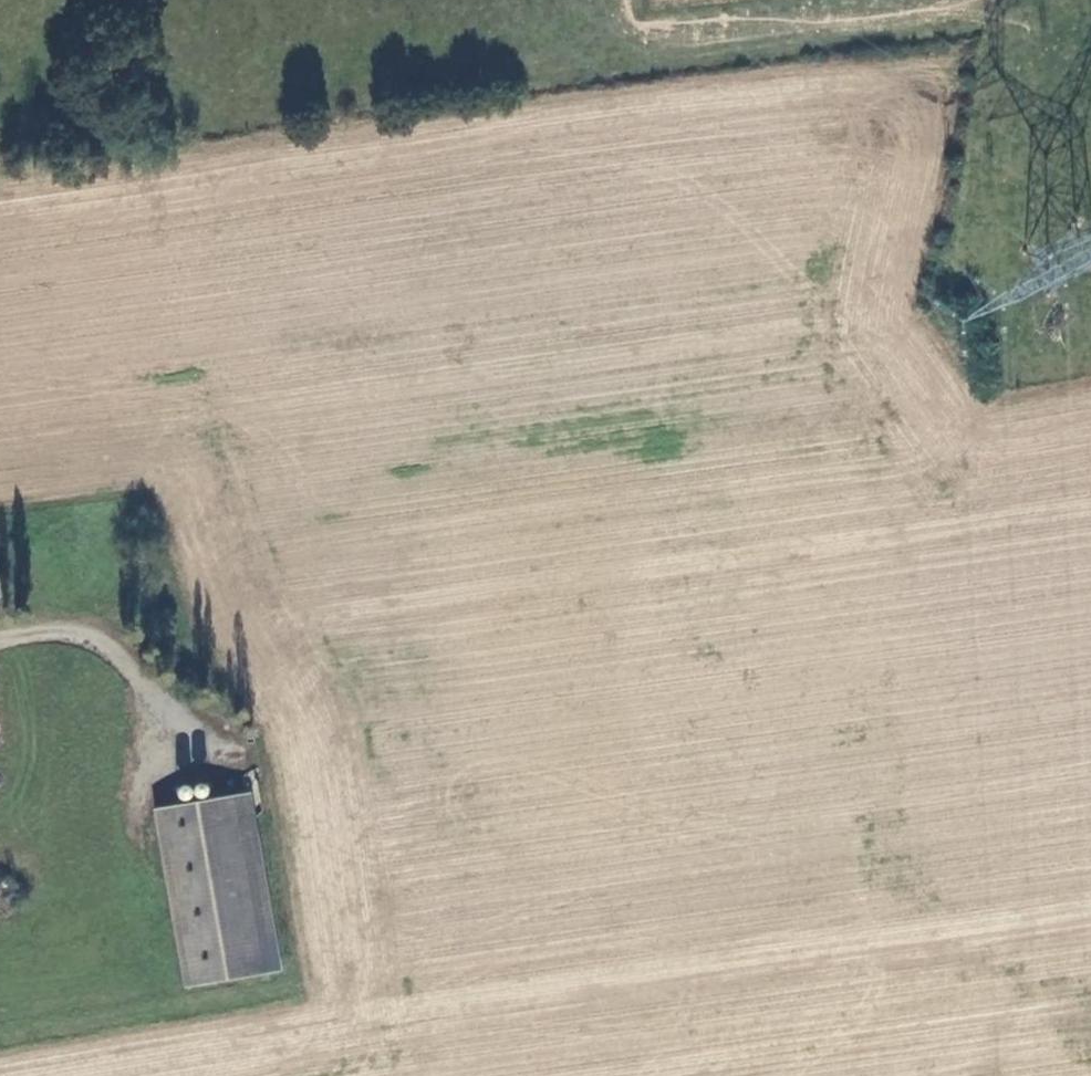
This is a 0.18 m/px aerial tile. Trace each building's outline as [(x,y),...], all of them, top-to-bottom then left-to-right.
[(295,954),(259,776),(176,792),(212,970),(295,954)]
